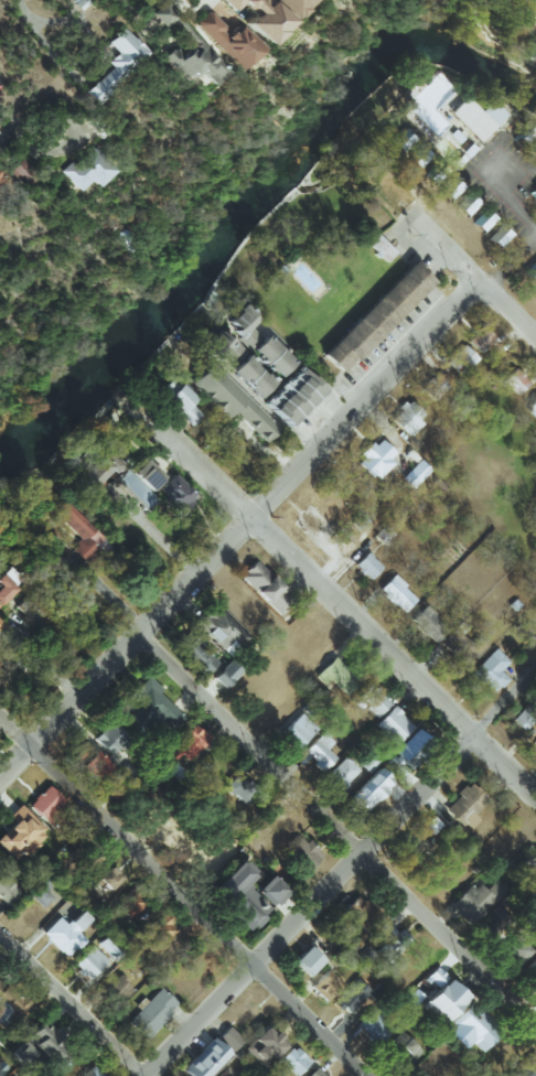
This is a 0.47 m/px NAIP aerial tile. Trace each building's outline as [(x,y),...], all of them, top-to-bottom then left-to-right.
[(268,0),(221,0),(233,13),(234,11),(263,44),(288,22),(268,0)] [(290,19),(311,0),(272,0),(290,19)] [(178,19),(166,2),(152,11),(163,29),(178,19)] [(238,25),(228,34),(206,11),(193,23),(236,69),(259,48),(238,25)] [(96,104),(149,53),(124,27),(108,42),(117,52),(108,62),(112,66),(84,92),(96,104)] [(437,136),(452,123),(447,118),(450,115),(447,111),(461,97),(438,73),(406,103),(437,136)] [(490,99),(479,111),(463,97),(448,113),(479,142),(505,114),(490,99)] [(99,137),(108,128),(94,112),(84,120),(99,137)] [(529,125),(518,138),(525,145),(535,133),(535,131),(529,125)] [(404,129),(390,143),(405,159),(419,145),(404,129)] [(61,173),(78,191),(91,179),(97,186),(116,170),(92,144),(61,173)] [(419,169),(429,154),(417,146),(407,161),(419,169)] [(37,174),(22,158),(8,171),(22,187),(37,174)] [(460,189),(452,180),(440,192),(448,201),(460,189)] [(466,217),(478,204),(466,193),(454,206),(466,217)] [(494,220),(484,211),(472,224),(482,233),(494,220)] [(487,239),(498,250),(511,237),(500,226),(487,239)] [(128,252),(138,242),(125,229),(115,238),(128,252)] [(385,262),(393,254),(386,247),(378,254),(385,262)] [(321,354),(341,374),(432,281),(411,261),(321,354)] [(534,284),(535,281),(535,263),(525,275),(534,284)] [(253,321),(240,304),(223,318),(236,335),(253,321)] [(215,359),(220,354),(229,366),(242,356),(219,326),(201,341),(215,359)] [(467,344),(483,352),(492,334),(476,326),(467,344)] [(279,377),(293,361),(265,335),(250,350),(279,377)] [(444,361),(452,370),(459,364),(465,370),(476,359),(462,344),(444,361)] [(273,381),(244,355),(230,371),(259,397),(273,381)] [(209,361),(188,382),(225,418),(232,411),(264,442),(278,427),(209,361)] [(287,426),(322,389),(297,366),(275,389),(263,403),(287,426)] [(516,395),(528,382),(512,367),(500,381),(516,395)] [(446,386),(433,373),(419,389),(432,401),(446,386)] [(180,382),(173,375),(159,388),(165,395),(180,382)] [(189,403),(194,398),(179,383),(163,399),(189,426),(201,415),(189,403)] [(525,408),(535,419),(535,396),(525,408)] [(389,419),(407,435),(425,416),(408,399),(389,419)] [(355,461),(374,479),(396,455),(377,437),(355,461)] [(111,470),(115,474),(124,466),(108,448),(75,477),(87,491),(111,470)] [(115,478),(141,502),(160,482),(135,457),(115,478)] [(401,477),(411,488),(431,470),(420,459),(401,477)] [(154,490),(178,517),(197,501),(173,474),(154,490)] [(61,521),(80,539),(70,549),(83,562),(105,540),(57,492),(38,511),(55,527),(61,521)] [(311,539),(325,523),(308,507),(294,523),(311,539)] [(353,545),(344,537),(335,546),(344,554),(353,545)] [(352,565),(367,580),(381,567),(366,551),(352,565)] [(238,575),(277,616),(293,600),(254,560),(238,575)] [(8,566),(0,574),(0,602),(22,581),(8,566)] [(377,589),(399,613),(415,599),(393,574),(377,589)] [(194,623),(229,656),(248,636),(212,603),(194,623)] [(430,643),(446,631),(425,605),(410,618),(430,643)] [(465,627),(456,621),(440,643),(470,665),(485,644),(474,636),(470,642),(460,635),(465,627)] [(204,676),(217,661),(191,638),(188,641),(180,634),(170,646),(204,676)] [(470,671),(491,693),(506,679),(498,670),(507,662),(494,648),(470,671)] [(222,688),(241,671),(229,659),(211,676),(222,688)] [(314,675),(324,686),(329,681),(343,696),(354,685),(330,659),(314,675)] [(184,717),(157,692),(161,688),(147,676),(114,711),(143,738),(159,720),(171,731),(184,717)] [(388,704),(369,682),(354,696),(374,717),(388,704)] [(531,721),(535,725),(535,712),(526,703),(510,720),(522,731),(531,721)] [(411,725),(390,706),(372,725),(394,744),(411,725)] [(315,728),(300,713),(278,734),(293,750),(315,728)] [(128,737),(110,721),(93,740),(111,756),(128,737)] [(179,755),(189,762),(209,737),(191,723),(166,755),(174,761),(179,755)] [(434,745),(415,728),(392,753),(411,770),(434,745)] [(320,772),(334,758),(315,738),(301,752),(320,772)] [(111,768),(94,749),(78,765),(95,783),(111,768)] [(367,773),(378,762),(369,753),(358,765),(367,773)] [(401,776),(407,767),(389,754),(383,763),(401,776)] [(323,777),(338,790),(358,770),(343,756),(323,777)] [(347,797),(362,812),(392,781),(377,767),(347,797)] [(224,786),(243,806),(257,792),(239,772),(224,786)] [(443,806),(466,831),(478,820),(473,814),(487,801),(469,782),(443,806)] [(27,805),(52,829),(65,816),(57,807),(63,800),(47,785),(27,805)] [(205,875),(239,848),(225,830),(197,852),(158,803),(142,816),(160,838),(165,833),(174,844),(172,845),(183,859),(188,855),(205,875)] [(13,859),(21,851),(26,855),(47,833),(18,805),(11,813),(16,818),(0,835),(0,847),(13,859)] [(304,872),(321,856),(302,835),(284,851),(304,872)] [(535,888),(535,848),(535,847),(516,867),(535,888)] [(269,875),(253,891),(245,884),(254,874),(239,859),(211,889),(226,904),(223,907),(250,932),(264,918),(262,916),(285,891),(269,875)] [(0,872),(0,896),(10,904),(22,890),(0,872)] [(450,906),(469,925),(504,888),(495,879),(491,884),(497,889),(491,895),(475,880),(450,906)] [(142,911),(138,893),(120,896),(123,915),(142,911)] [(356,894),(343,909),(369,930),(381,916),(356,894)] [(514,918),(498,904),(476,926),(492,941),(514,918)] [(58,917),(41,932),(65,958),(85,940),(77,931),(90,919),(81,910),(65,924),(58,917)] [(156,949),(177,929),(161,913),(141,933),(156,949)] [(411,939),(399,928),(396,932),(386,923),(374,936),(381,943),(373,951),(365,944),(355,955),(366,966),(377,954),(387,964),(411,939)] [(125,952),(108,933),(97,943),(115,962),(125,952)] [(529,951),(512,933),(496,948),(514,966),(529,951)] [(88,980),(107,960),(91,945),(72,966),(88,980)] [(306,975),(321,961),(307,946),(292,960),(306,975)] [(535,984),(535,956),(522,969),(535,984)] [(467,997),(435,966),(415,987),(426,998),(421,1004),(442,1023),(467,997)] [(342,984),(327,969),(313,983),(328,998),(342,984)] [(106,975),(96,987),(119,1005),(133,988),(117,975),(113,981),(106,975)] [(333,1001),(347,1014),(370,991),(356,978),(333,1001)] [(3,1030),(27,1005),(0,979),(0,1027),(3,1030)] [(127,1022),(144,1039),(177,1004),(160,988),(127,1022)] [(422,996),(414,988),(402,1000),(410,1008),(422,996)] [(501,1031),(478,1008),(472,1014),(465,1006),(450,1022),(481,1051),(501,1031)] [(355,1024),(374,1045),(392,1029),(373,1008),(355,1024)] [(9,1054),(23,1067),(36,1053),(46,1061),(65,1040),(40,1018),(9,1054)] [(265,1024),(242,1048),(263,1067),(285,1044),(265,1024)] [(216,1037),(231,1052),(242,1040),(228,1026),(216,1037)] [(421,1051),(399,1031),(386,1045),(407,1065),(421,1051)] [(211,1037),(180,1069),(187,1075),(206,1075),(228,1053),(211,1037)] [(278,1060),(295,1075),(309,1061),(292,1045),(278,1060)] [(535,1075),(535,1056),(532,1051),(506,1075),(535,1075)] [(92,1065),(81,1075),(102,1075),(92,1065)] [(315,1067),(306,1075),(324,1075),(315,1067)]
